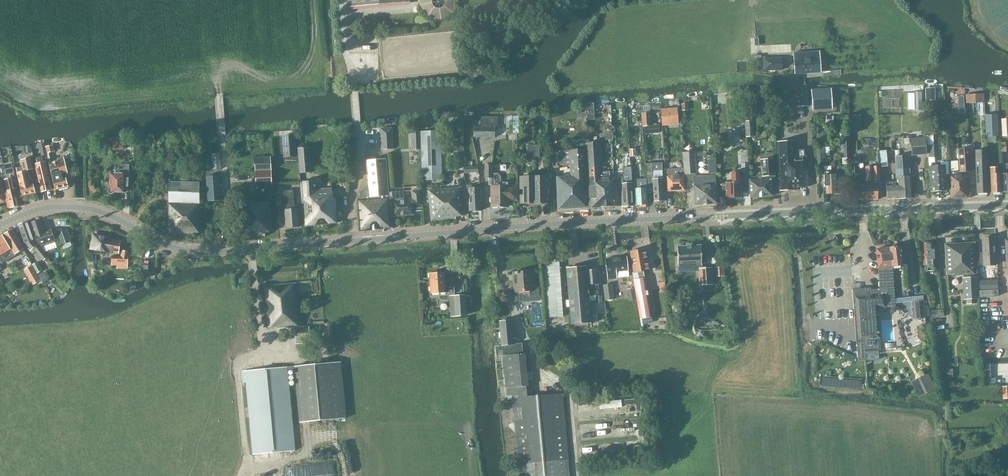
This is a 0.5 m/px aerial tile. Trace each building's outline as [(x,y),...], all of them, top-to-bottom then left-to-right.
[(417,18),(444,17),(444,0),(416,0),(417,18)] [(819,56),(794,58),(795,74),(821,72),(819,56)] [(782,58),(764,58),(764,70),(782,70),(782,58)] [(807,88),(796,89),(797,107),(808,106),(807,88)] [(831,88),(811,90),(812,107),(832,105),(831,88)] [(925,88),(926,100),(935,100),(934,88),(925,88)] [(914,93),(907,94),(908,109),(914,109),(914,110),(922,110),(922,92),(914,92),(914,93)] [(771,93),(762,94),(763,111),(772,111),(771,93)] [(966,103),(984,102),(984,94),(965,95),(966,103)] [(677,108),(661,110),(662,120),(678,118),(677,108)] [(577,141),(587,141),(585,112),(576,112),(577,141)] [(641,113),(642,122),(642,126),(651,126),(650,112),(641,113)] [(752,112),(744,112),(745,120),(745,121),(744,121),(745,137),(754,137),(753,120),(752,120),(752,112)] [(985,137),(998,136),(997,114),(984,115),(985,137)] [(519,134),(519,120),(518,115),(505,115),(505,134),(519,134)] [(481,117),(481,120),(481,126),(474,126),(473,137),(494,137),(495,127),(497,127),(497,117),(481,117)] [(744,122),(732,122),(732,139),(743,140),(744,122)] [(423,179),(442,179),(440,130),(421,131),(423,179)] [(294,135),(287,136),(282,136),(284,158),(296,157),(294,135)] [(420,135),(409,135),(409,149),(420,149),(420,135)] [(113,137),(106,137),(103,137),(103,142),(113,142),(113,149),(124,149),(124,145),(134,144),(134,142),(123,142),(123,140),(113,140),(113,137)] [(912,155),(925,154),(924,138),(911,139),(912,155)] [(780,190),(801,189),(801,187),(809,187),(807,156),(794,157),(793,141),(777,142),(780,190)] [(585,168),(587,168),(589,208),(618,206),(617,183),(615,183),(614,176),(610,176),(610,172),(600,172),(600,168),(600,161),(602,161),(600,142),(585,143),(585,149),(584,149),(585,168)] [(933,144),(927,144),(929,166),(931,191),(947,190),(946,175),(949,174),(948,161),(940,162),(940,165),(935,166),(933,144)] [(299,174),(311,173),(309,148),(298,149),(299,174)] [(950,175),(949,175),(951,199),(971,198),(970,183),(967,183),(966,175),(965,174),(961,174),(961,171),(971,170),(970,148),(958,149),(959,161),(950,161),(950,175)] [(588,208),(585,168),(584,149),(559,151),(560,165),(569,164),(570,173),(564,174),(564,176),(556,176),(558,210),(588,208)] [(977,193),(988,192),(986,150),(977,150),(978,176),(977,176),(977,193)] [(683,152),(684,168),(684,175),(685,186),(695,186),(696,204),(717,203),(716,184),(715,184),(715,175),(696,176),(695,157),(706,157),(706,152),(695,153),(695,151),(683,152)] [(897,181),(887,182),(888,198),(898,197),(898,198),(912,197),(911,176),(910,176),(908,155),(895,156),(897,181)] [(33,158),(35,165),(41,192),(51,189),(44,163),(43,163),(42,156),(33,158)] [(24,171),(17,173),(20,185),(22,196),(35,193),(33,183),(32,178),(29,179),(27,171),(34,169),(31,157),(21,160),(24,171)] [(49,162),(55,190),(68,187),(65,175),(68,174),(64,157),(57,159),(58,160),(49,162)] [(270,157),(264,157),(254,158),(256,185),(272,184),(270,157)] [(852,181),(859,180),(858,158),(851,159),(852,181)] [(360,197),(358,197),(360,231),(384,228),(391,228),(390,217),(389,202),(386,159),(367,161),(369,189),(363,189),(359,193),(360,197)] [(758,180),(749,180),(750,198),(772,196),(771,183),(775,183),(774,159),(761,160),(762,177),(758,177),(758,180)] [(651,163),(645,164),(646,179),(647,192),(653,192),(654,201),(664,200),(662,178),(662,163),(651,163)] [(732,183),(721,183),(722,191),(727,190),(727,200),(736,199),(736,197),(741,197),(740,182),(742,182),(742,179),(749,179),(749,176),(749,168),(748,163),(741,163),(741,172),(730,172),(731,176),(732,176),(732,183)] [(0,167),(0,173),(2,180),(9,208),(19,206),(14,189),(18,188),(17,186),(20,185),(17,173),(15,164),(12,164),(11,166),(12,167),(6,169),(5,167),(4,166),(0,167)] [(128,186),(129,164),(123,164),(123,169),(118,169),(118,174),(111,174),(110,188),(108,190),(108,192),(110,193),(112,193),(114,192),(124,192),(125,186),(128,186)] [(517,201),(517,185),(500,185),(500,176),(497,173),(492,173),(492,165),(484,165),(485,178),(491,178),(491,186),(490,186),(491,207),(504,207),(504,206),(505,206),(505,201),(517,201)] [(866,185),(858,185),(859,200),(878,199),(877,185),(879,185),(878,166),(865,167),(866,185)] [(623,206),(633,205),(631,167),(623,168),(624,183),(621,183),(623,206)] [(1002,192),(1001,174),(1001,173),(997,174),(997,167),(990,168),(991,192),(1002,192)] [(684,175),(684,168),(677,169),(666,169),(667,191),(685,190),(685,186),(684,175)] [(840,182),(844,182),(843,175),(840,175),(840,174),(830,174),(829,170),(824,170),(824,177),(826,177),(826,180),(824,180),(824,186),(827,186),(827,192),(832,191),(832,193),(841,192),(840,182)] [(221,200),(219,175),(212,176),(206,176),(208,201),(214,201),(221,200)] [(547,175),(533,176),(534,203),(548,203),(548,195),(545,195),(545,189),(548,189),(547,175)] [(534,203),(533,176),(519,176),(520,189),(523,189),(523,195),(520,195),(520,203),(534,203)] [(304,226),(338,223),(336,198),(333,198),(332,189),(317,191),(316,177),(299,179),(304,226)] [(641,179),(634,180),(636,205),(648,204),(646,188),(642,188),(641,181),(641,179)] [(193,232),(200,232),(199,182),(168,182),(169,234),(193,234),(193,232)] [(472,188),(472,185),(468,185),(469,211),(482,210),(480,187),(472,188)] [(461,187),(459,187),(445,188),(428,190),(431,220),(456,218),(456,216),(464,215),(461,187)] [(286,228),(299,227),(298,209),(295,209),(293,190),(283,191),(286,228)] [(392,202),(389,202),(390,217),(393,216),(414,215),(413,206),(421,205),(421,199),(420,190),(412,190),(413,200),(404,200),(403,196),(403,191),(391,192),(392,201),(392,202)] [(272,231),(270,201),(240,202),(241,238),(264,236),(264,232),(272,231)] [(54,240),(51,230),(44,232),(40,220),(30,223),(36,240),(40,245),(54,240)] [(38,253),(42,250),(34,241),(28,221),(18,225),(25,244),(30,251),(34,247),(38,253)] [(0,236),(0,255),(11,249),(14,255),(24,249),(12,229),(0,236)] [(66,230),(58,232),(62,244),(70,242),(66,230)] [(92,249),(95,250),(118,255),(120,243),(112,241),(112,239),(95,235),(92,249)] [(982,267),(995,266),(993,238),(981,239),(982,252),(977,252),(978,266),(982,266),(982,267)] [(933,259),(937,259),(936,247),(932,247),(932,242),(924,243),(926,271),(934,270),(933,259)] [(963,297),(963,301),(966,301),(966,304),(977,303),(977,300),(979,300),(978,291),(977,277),(976,277),(976,274),(977,274),(975,243),(945,244),(947,274),(954,273),(954,275),(963,275),(963,278),(962,278),(963,297)] [(702,268),(701,245),(677,246),(678,266),(697,265),(697,271),(699,271),(700,285),(713,285),(712,268),(702,268)] [(893,269),(900,269),(900,265),(902,265),(900,247),(899,247),(897,245),(892,245),(891,248),(877,249),(878,267),(879,267),(893,266),(893,269)] [(634,280),(638,304),(640,318),(652,317),(645,277),(644,271),(649,270),(646,249),(630,251),(634,272),(633,272),(635,279),(634,280)] [(128,257),(129,252),(121,250),(120,257),(111,256),(111,263),(127,263),(128,257)] [(546,318),(562,317),(558,254),(542,255),(546,318)] [(627,257),(606,259),(608,279),(617,278),(617,277),(629,276),(627,257)] [(717,271),(725,271),(725,261),(716,261),(717,271)] [(42,282),(32,265),(25,270),(35,286),(42,282)] [(896,306),(893,269),(893,266),(879,267),(881,289),(870,290),(870,288),(852,290),(857,360),(868,359),(868,353),(864,353),(864,351),(880,350),(880,337),(881,337),(878,307),(896,306)] [(587,267),(566,269),(571,324),(591,322),(589,301),(596,300),(596,303),(602,302),(602,296),(599,296),(597,270),(587,270),(587,267)] [(514,292),(515,292),(515,303),(540,302),(539,287),(533,287),(532,271),(513,272),(514,292)] [(431,293),(454,292),(453,273),(444,273),(444,272),(429,273),(431,293)] [(296,283),(264,286),(268,327),(276,326),(276,328),(294,327),(300,326),(296,283)] [(614,299),(612,284),(603,285),(605,301),(614,299)] [(437,303),(449,303),(448,295),(437,295),(437,303)] [(464,295),(454,296),(455,316),(466,315),(464,296),(464,295)] [(914,319),(926,318),(924,300),(912,302),(914,319)] [(932,319),(944,317),(943,309),(931,311),(932,319)] [(568,461),(562,395),(527,398),(526,387),(529,387),(525,354),(522,355),(521,344),(513,345),(510,320),(499,322),(506,389),(507,395),(512,395),(519,475),(569,475),(568,461)] [(300,326),(294,327),(296,344),(310,343),(309,326),(300,327),(300,326)] [(253,455),(283,452),(295,451),(287,370),(295,369),(300,422),(345,418),(340,362),(242,371),(243,382),(246,382),(253,455)] [(918,398),(936,389),(928,373),(910,382),(918,398)] [(620,428),(630,427),(629,418),(610,419),(610,423),(620,423),(620,428)] [(309,459),(310,471),(335,470),(334,458),(309,459)]
